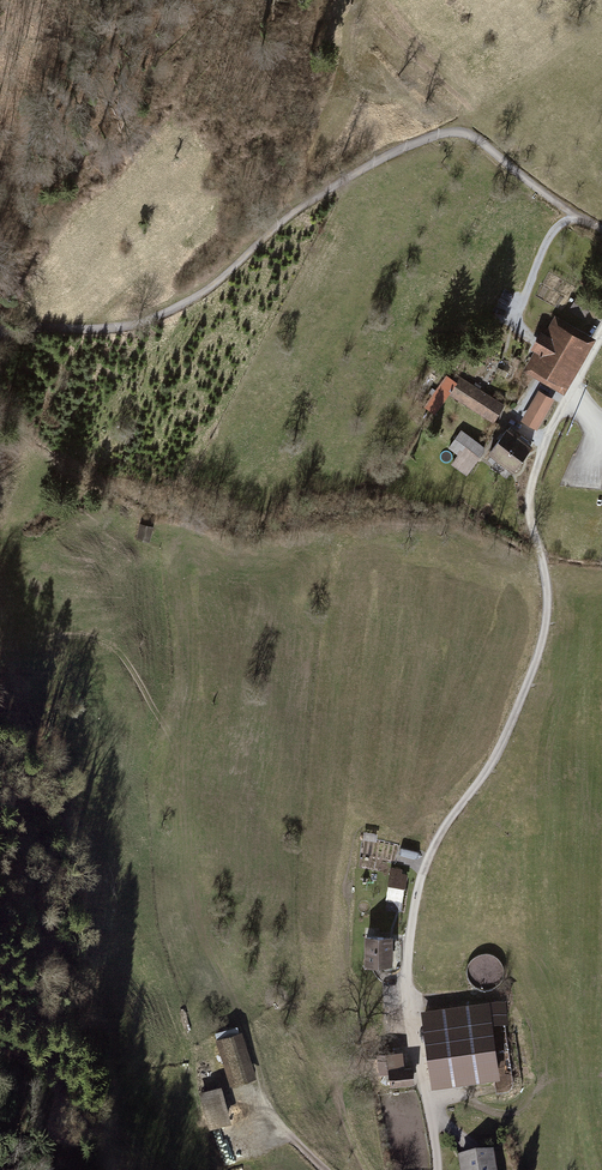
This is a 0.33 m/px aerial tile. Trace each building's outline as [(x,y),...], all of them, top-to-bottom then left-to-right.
[(578,294),(569,310),(584,318),(593,302),(578,294)] [(583,342),(551,324),(543,336),(541,335),(534,348),(543,353),(535,367),(561,382),(583,342)] [(503,404),(455,375),(452,380),(445,377),(437,391),(431,388),(425,406),(434,413),(449,393),(494,420),(503,404)] [(550,399),(540,394),(525,421),(537,428),(544,416),(541,415),(550,399)] [(519,439),(507,430),(490,452),(513,470),(530,448),(525,444),(527,441),(521,436),(519,439)] [(483,446),(461,431),(449,447),(459,454),(452,464),(466,474),(483,451),(483,446)] [(151,528),(141,526),(139,537),(148,539),(151,528)] [(404,876),(388,871),(384,888),(400,892),(404,876)] [(391,938),(366,937),(366,961),(391,961),(391,938)] [(486,1005),(425,1013),(434,1078),(464,1074),(465,1081),(496,1077),(486,1005)] [(238,1035),(223,1038),(234,1081),(249,1078),(238,1035)] [(514,1088),(508,1052),(499,1053),(503,1083),(497,1084),(498,1091),(514,1088)] [(380,1072),(390,1071),(391,1083),(412,1081),(411,1068),(393,1070),(392,1057),(378,1058),(380,1072)] [(218,1089),(204,1093),(213,1124),(227,1120),(218,1089)] [(475,1155),(478,1169),(494,1169),(491,1152),(475,1155)] [(475,1155),(460,1157),(462,1169),(478,1169),(475,1155)]
